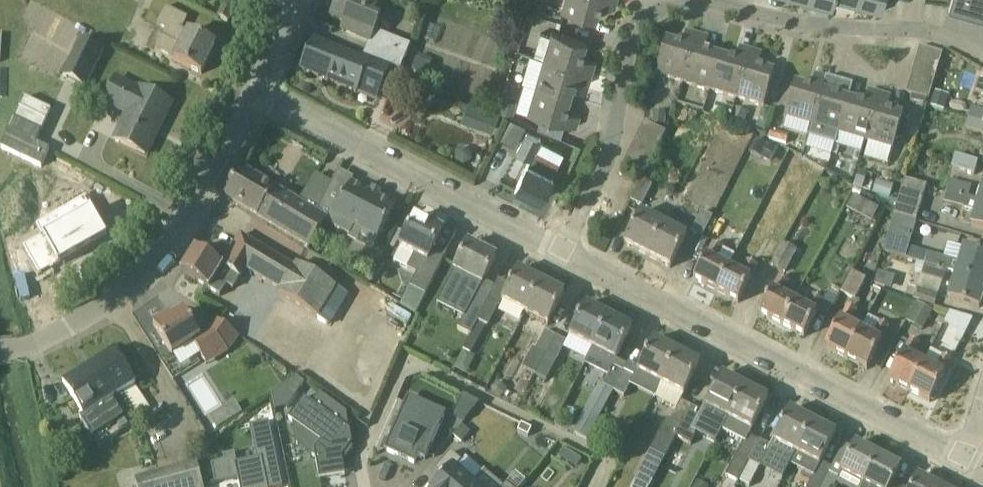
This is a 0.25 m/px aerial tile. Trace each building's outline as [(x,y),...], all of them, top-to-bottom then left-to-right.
[(375,33),(380,20),(373,17),(379,1),(375,0),(339,0),(331,20),(354,29),(351,36),(370,43),(365,58),(400,72),(410,47),(375,33)] [(544,14),(545,12),(551,14),(553,7),(547,5),(549,0),(535,0),(532,10),(544,14)] [(561,10),(596,20),(601,4),(615,8),(617,0),(564,0),(561,10)] [(809,3),(833,9),(835,0),(810,0),(809,3)] [(859,6),(882,12),(885,0),(860,0),(859,6)] [(234,10),(225,5),(219,18),(228,23),(234,10)] [(216,46),(188,33),(194,21),(165,7),(156,28),(165,32),(156,51),(178,62),(177,63),(202,75),(216,46)] [(582,58),(587,41),(552,31),(544,59),(592,72),(596,61),(582,58)] [(697,35),(686,32),(682,45),(666,40),(656,75),(684,84),(697,35)] [(705,52),(709,38),(697,35),(684,84),(710,91),(720,56),(705,52)] [(103,52),(81,40),(63,75),(86,87),(103,52)] [(313,42),(300,70),(359,94),(361,88),(379,96),(389,74),(313,42)] [(737,99),(751,51),(740,47),(736,61),(720,56),(710,91),(737,99)] [(943,54),(920,47),(916,59),(939,66),(943,54)] [(762,54),(751,51),(737,99),(764,107),(775,72),(758,67),(762,54)] [(433,60),(419,54),(412,70),(427,76),(433,60)] [(576,80),(589,84),(592,72),(544,59),(530,54),(523,80),(537,85),(537,86),(571,96),(576,80)] [(939,66),(916,59),(913,70),(936,77),(939,66)] [(936,77),(913,70),(909,82),(932,89),(936,77)] [(826,78),(815,75),(811,88),(795,83),(785,119),(812,127),(826,78)] [(840,135),(850,99),(834,95),(838,81),(826,78),(812,127),(840,135)] [(974,93),(982,96),(982,82),(978,80),(974,93)] [(170,103),(142,89),(140,92),(117,81),(105,104),(129,116),(116,141),(146,156),(157,134),(153,132),(157,123),(159,124),(170,103)] [(932,89),(909,82),(906,93),(929,100),(932,89)] [(537,86),(535,91),(529,112),(529,113),(576,127),(580,115),(566,111),(571,96),(537,86)] [(880,94),(869,90),(865,104),(850,99),(840,135),(867,143),(880,94)] [(935,92),(930,107),(944,112),(949,97),(935,92)] [(516,110),(519,98),(506,94),(501,110),(514,114),(516,110)] [(904,115),(887,110),(891,97),(880,94),(867,143),(893,151),(904,115)] [(0,138),(0,149),(35,169),(44,152),(30,143),(47,111),(23,98),(0,138)] [(733,109),(717,104),(713,115),(730,120),(733,109)] [(502,113),(482,105),(475,123),(496,130),(502,113)] [(749,112),(735,108),(732,119),(746,122),(749,112)] [(973,110),(970,119),(982,123),(982,113),(973,110)] [(652,112),(652,126),(666,125),(665,112),(652,112)] [(524,125),(510,118),(500,139),(514,147),(524,125)] [(970,119),(966,130),(982,135),(982,123),(970,119)] [(640,133),(661,144),(666,133),(645,122),(640,133)] [(789,136),(771,131),(769,139),(786,144),(789,136)] [(536,150),(541,140),(527,132),(517,152),(530,159),(515,188),(541,201),(553,176),(552,176),(559,163),(536,150)] [(623,165),(644,176),(656,154),(661,144),(640,133),(634,143),(623,165)] [(978,162),(956,156),(952,169),(974,176),(978,162)] [(242,168),(224,197),(229,199),(310,248),(326,222),(327,220),(325,219),(317,214),(242,168)] [(256,171),(253,175),(261,179),(263,175),(256,171)] [(894,215),(894,216),(916,222),(924,197),(920,196),(923,186),(904,180),(894,215)] [(652,186),(641,181),(631,201),(642,207),(652,186)] [(893,186),(881,182),(877,196),(890,199),(893,186)] [(970,189),(951,183),(948,193),(967,199),(970,189)] [(323,201),(317,214),(325,219),(327,220),(326,222),(350,235),(354,228),(378,240),(386,225),(395,207),(351,184),(348,192),(332,184),(323,201)] [(979,202),(967,199),(948,193),(945,203),(963,209),(976,212),(972,226),(982,230),(982,204),(979,202)] [(857,214),(858,214),(866,200),(864,200),(855,195),(848,209),(857,214)] [(82,202),(53,219),(60,229),(23,251),(39,278),(86,251),(79,240),(97,229),(82,202)] [(713,217),(702,211),(692,232),(702,237),(713,217)] [(648,256),(664,225),(641,213),(624,244),(648,256)] [(884,253),(905,260),(917,222),(916,222),(894,216),(884,253)] [(400,248),(393,262),(417,274),(411,287),(426,294),(432,282),(447,254),(435,248),(443,232),(416,218),(400,248)] [(687,237),(664,225),(648,256),(671,268),(687,237)] [(196,251),(182,273),(210,290),(221,296),(227,286),(233,290),(245,270),(282,292),(279,296),(317,319),(330,326),(349,295),(336,287),(298,264),(295,268),(242,236),(222,267),(198,252),(196,251)] [(716,292),(729,267),(717,261),(723,248),(714,243),(694,280),(716,292)] [(797,250),(784,244),(772,266),(784,273),(797,250)] [(446,287),(437,305),(464,318),(470,306),(470,307),(472,302),(474,303),(496,259),(468,245),(454,271),(446,287)] [(958,274),(982,282),(982,255),(965,249),(961,264),(928,254),(927,256),(924,264),(946,271),(958,274)] [(758,266),(748,261),(741,273),(729,267),(716,292),(738,304),(758,266)] [(915,271),(922,273),(924,264),(918,262),(915,271)] [(946,271),(924,264),(922,273),(922,275),(944,282),(946,271)] [(470,337),(463,350),(464,351),(471,354),(487,326),(489,327),(499,307),(500,307),(502,303),(525,314),(526,313),(541,282),(518,270),(510,286),(499,280),(482,313),(470,336),(470,337)] [(891,271),(877,276),(882,290),(896,284),(891,271)] [(866,280),(851,273),(840,294),(855,301),(866,280)] [(958,274),(954,285),(950,299),(979,308),(980,307),(979,307),(982,293),(982,282),(958,274)] [(795,301),(783,295),(789,282),(779,277),(760,314),(782,326),(795,301)] [(526,313),(525,314),(548,327),(549,325),(565,294),(541,282),(526,313)] [(906,296),(914,298),(916,290),(909,287),(906,296)] [(914,298),(913,299),(920,301),(934,306),(938,295),(916,289),(916,290),(914,298)] [(795,301),(782,326),(804,338),(824,300),(813,295),(806,307),(795,301)] [(918,305),(931,311),(934,306),(920,301),(918,305)] [(932,312),(931,311),(918,305),(917,304),(907,323),(922,331),(932,312)] [(570,336),(569,338),(593,350),(593,348),(609,317),(586,305),(570,336)] [(458,329),(458,330),(470,336),(482,313),(470,307),(470,306),(464,318),(458,329)] [(849,325),(857,310),(848,306),(826,349),(847,360),(863,332),(849,325)] [(169,316),(154,325),(172,355),(192,345),(203,362),(215,356),(218,360),(230,349),(239,337),(217,321),(210,332),(200,338),(185,312),(172,320),(169,316)] [(973,320),(950,313),(945,323),(960,330),(954,341),(960,344),(973,320)] [(586,362),(585,365),(608,377),(609,374),(613,366),(623,371),(624,372),(627,366),(626,365),(616,360),(632,329),(609,317),(593,348),(593,350),(587,361),(586,362)] [(890,327),(881,322),(873,337),(863,332),(847,360),(867,370),(890,327)] [(534,349),(524,368),(535,374),(536,375),(546,357),(556,337),(546,331),(536,350),(534,349)] [(546,357),(536,375),(547,380),(563,349),(567,342),(556,337),(546,357)] [(912,358),(919,344),(910,339),(889,381),(909,392),(924,363),(912,358)] [(638,372),(637,373),(660,384),(661,384),(677,352),(676,352),(654,340),(639,369),(638,370),(638,372)] [(64,381),(63,382),(84,417),(81,419),(98,447),(132,426),(130,422),(138,417),(123,392),(135,385),(114,350),(93,363),(96,367),(67,385),(64,381)] [(677,352),(661,384),(684,396),(700,364),(677,352)] [(924,363),(909,392),(930,403),(952,360),(942,356),(935,369),(924,363)] [(624,372),(614,391),(624,397),(630,386),(635,377),(637,373),(638,372),(638,370),(628,365),(627,366),(624,372)] [(608,377),(603,386),(614,391),(624,372),(623,371),(613,366),(609,374),(608,377)] [(722,376),(706,407),(728,419),(743,391),(745,387),(722,376)] [(492,389),(502,397),(508,390),(498,381),(492,389)] [(728,419),(723,429),(724,429),(723,431),(744,442),(726,476),(739,483),(750,463),(750,462),(761,442),(749,436),(750,435),(768,399),(745,387),(743,391),(728,419)] [(463,396),(454,416),(465,421),(480,404),(463,396)] [(304,398),(289,420),(293,423),(322,443),(315,452),(316,458),(316,459),(320,480),(345,476),(343,464),(342,458),(352,444),(350,431),(313,405),(304,398)] [(667,421),(643,467),(657,475),(676,438),(692,406),(681,401),(676,410),(671,422),(667,421)] [(386,447),(384,450),(387,452),(387,451),(395,455),(395,454),(398,455),(399,455),(409,460),(409,461),(415,463),(418,456),(423,458),(423,459),(426,460),(427,457),(445,416),(447,413),(444,412),(436,409),(432,418),(415,410),(416,409),(408,405),(405,403),(404,406),(404,407),(386,447)] [(647,404),(619,471),(635,478),(663,410),(647,404)] [(692,406),(676,438),(691,445),(697,434),(693,431),(703,412),(692,406)] [(790,411),(773,442),(795,454),(812,422),(790,411)] [(218,430),(228,424),(221,412),(211,419),(218,430)] [(585,413),(574,434),(588,441),(599,420),(585,413)] [(789,465),(813,477),(808,486),(822,486),(832,468),(821,463),(822,462),(836,435),(812,422),(795,454),(789,465)] [(211,465),(215,484),(238,480),(240,486),(283,486),(269,423),(250,427),(257,460),(237,464),(235,453),(223,456),(224,461),(217,463),(211,465)] [(522,425),(519,432),(528,436),(532,430),(522,425)] [(453,436),(462,443),(471,433),(462,426),(453,436)] [(750,462),(750,463),(760,468),(771,447),(761,441),(761,442),(750,462)] [(836,484),(842,486),(861,486),(862,484),(877,456),(856,445),(854,449),(844,445),(832,468),(822,486),(835,486),(836,484)] [(565,449),(560,458),(568,463),(574,454),(565,449)] [(439,486),(472,486),(474,485),(456,469),(462,462),(451,453),(435,471),(445,480),(439,486)] [(892,484),(901,468),(877,456),(862,484),(861,486),(899,486),(892,484)] [(137,481),(138,486),(204,486),(199,468),(198,464),(137,481)] [(918,477),(913,486),(937,486),(918,477)]
